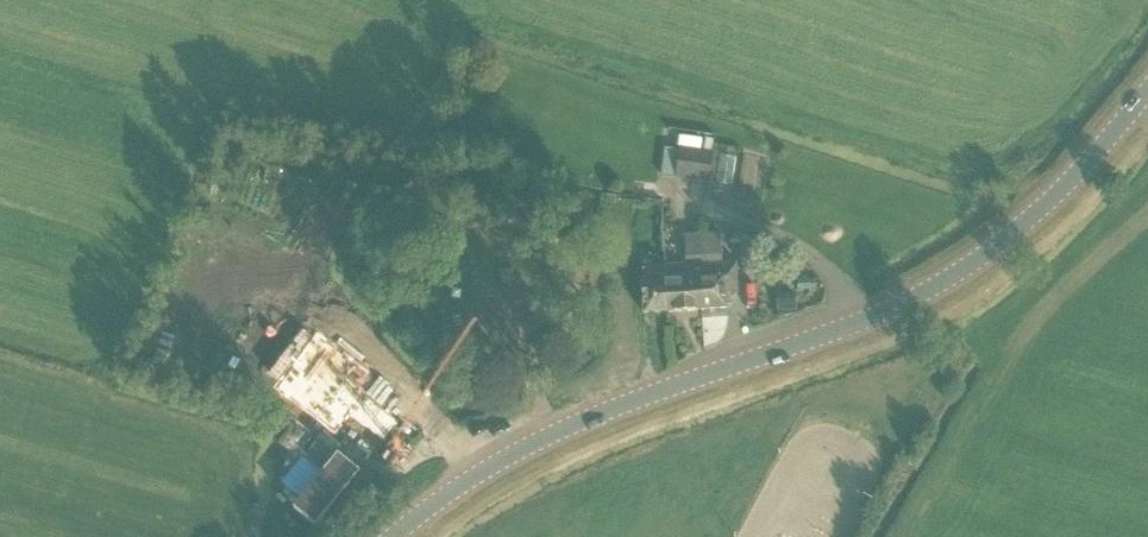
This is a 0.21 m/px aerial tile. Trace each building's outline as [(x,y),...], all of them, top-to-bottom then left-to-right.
[(708,181),(711,152),(678,148),(674,177),(708,181)] [(716,232),(698,233),(702,262),(703,285),(700,286),(702,309),(726,307),(725,291),(738,290),(736,261),(719,262),(716,232)] [(702,262),(698,233),(685,234),(686,257),(690,257),(690,263),(664,265),(667,311),(702,309),(700,286),(703,285),(702,262)] [(768,270),(767,241),(744,242),(744,271),(768,270)] [(644,312),(667,311),(664,265),(641,267),(644,312)] [(453,289),(452,289),(452,293),(451,295),(451,298),(452,298),(453,299),(458,299),(459,300),(460,300),(461,296),(461,294),(462,290),(461,290),(459,290),(455,289),(453,289)] [(778,309),(796,309),(796,295),(778,295),(778,309)] [(361,476),(338,458),(294,513),(316,531),(361,476)]
